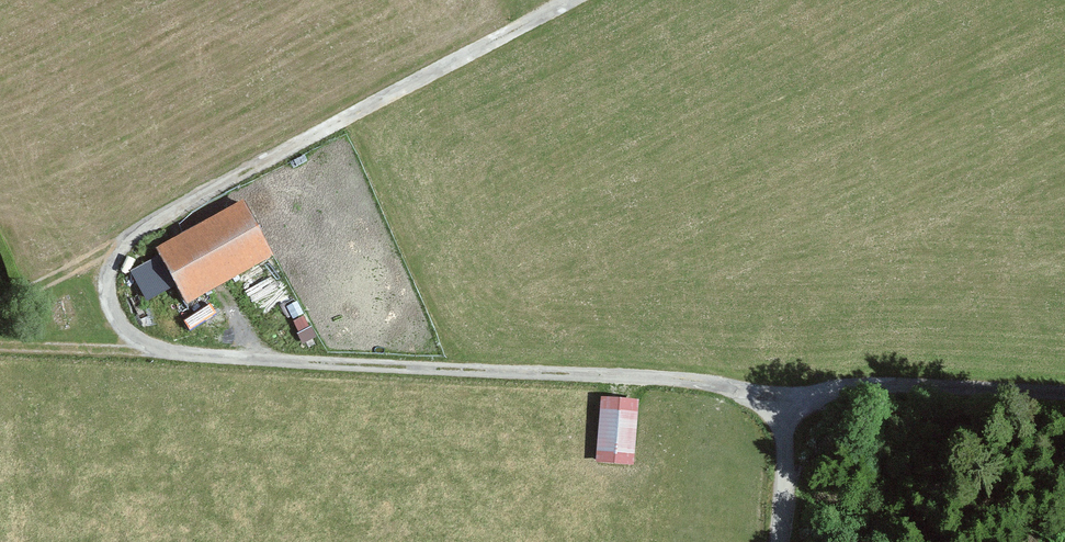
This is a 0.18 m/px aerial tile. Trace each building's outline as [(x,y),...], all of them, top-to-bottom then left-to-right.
[(274,262),(242,205),(154,253),(185,310),(274,262)] [(147,296),(170,284),(154,253),(130,265),(147,296)] [(632,458),(636,418),(599,414),(595,455),(632,458)]
